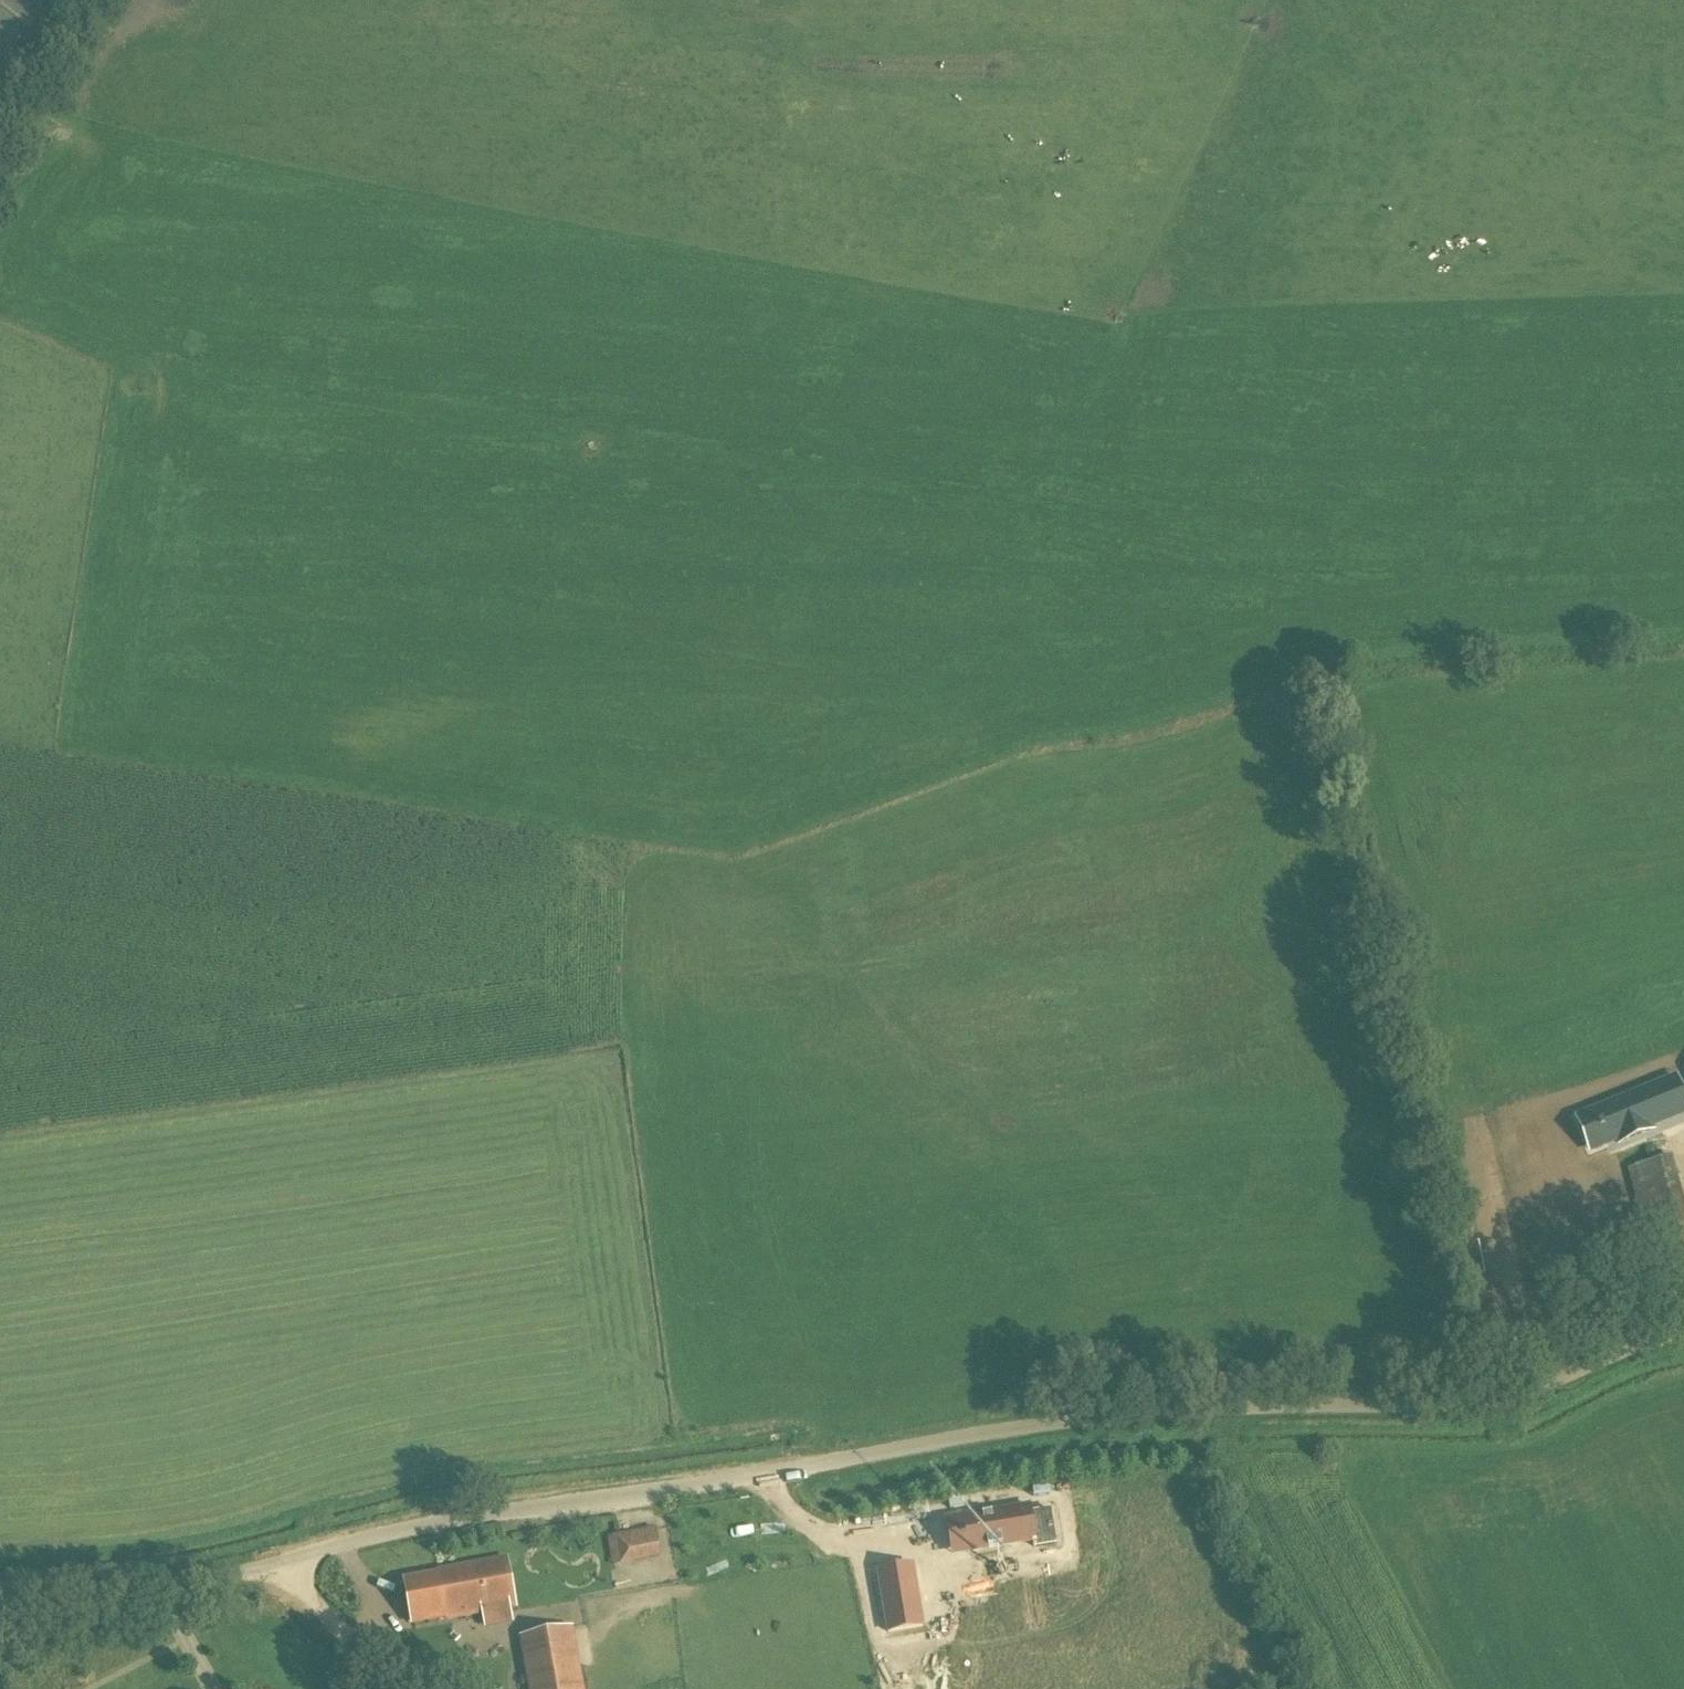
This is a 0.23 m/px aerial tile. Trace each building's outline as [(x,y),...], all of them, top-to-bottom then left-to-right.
[(1652,1090),(1595,1105),(1604,1139),(1614,1136),(1615,1141),(1652,1131),(1650,1127),(1661,1124),(1652,1090)] [(1034,1540),(1054,1537),(1049,1503),(1029,1506),(1028,1499),(956,1511),(961,1545),(1033,1533),(1034,1540)] [(660,1556),(655,1530),(616,1537),(621,1563),(660,1556)] [(446,1623),(516,1611),(507,1556),(436,1568),(437,1574),(406,1579),(413,1624),(446,1618),(446,1623)] [(922,1559),(887,1565),(897,1626),(932,1620),(922,1559)] [(528,1676),(530,1688),(583,1688),(572,1629),(534,1636),(541,1674),(528,1676)]
